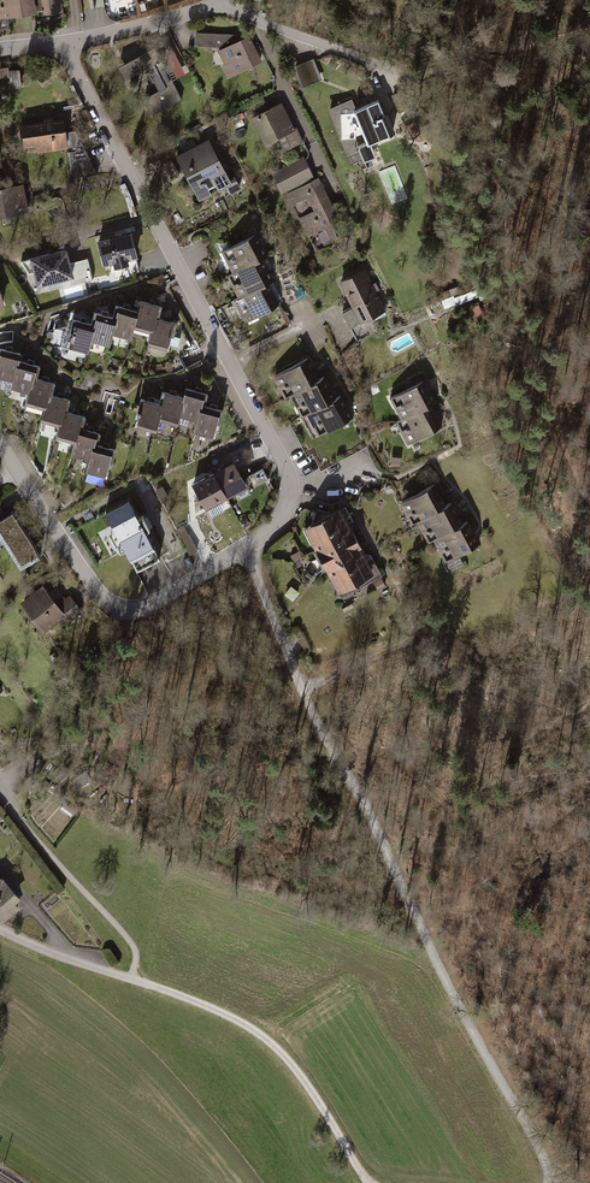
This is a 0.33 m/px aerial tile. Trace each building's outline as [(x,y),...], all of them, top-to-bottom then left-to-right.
[(62,10),(60,0),(0,0),(0,20),(62,10)] [(246,35),(194,33),(193,46),(216,50),(230,78),(260,63),(246,35)] [(152,49),(116,68),(123,81),(143,70),(155,93),(142,100),(151,116),(179,100),(152,49)] [(313,59),(293,68),(302,88),(322,80),(313,59)] [(401,92),(390,96),(396,113),(407,109),(401,92)] [(278,101),(250,113),(261,140),(289,128),(278,101)] [(362,133),(353,112),(349,101),(327,110),(350,166),(363,161),(353,137),(362,133)] [(376,102),(353,112),(362,133),(367,146),(390,136),(376,102)] [(411,109),(399,114),(402,123),(414,119),(411,109)] [(63,121),(25,125),(28,151),(66,146),(63,121)] [(210,140),(176,157),(199,201),(212,195),(210,192),(218,188),(219,191),(227,188),(233,185),(230,179),(210,140)] [(303,157),(273,172),(282,195),(315,179),(303,157)] [(75,175),(95,174),(94,158),(74,159),(75,175)] [(171,159),(156,167),(165,184),(180,176),(171,159)] [(315,179),(282,195),(295,220),(299,218),(308,237),(318,232),(325,246),(339,239),(332,225),(340,221),(337,214),(347,209),(342,199),(333,204),(319,176),(315,179)] [(0,191),(0,217),(28,214),(24,188),(0,191)] [(96,237),(97,241),(103,266),(113,264),(114,265),(121,263),(128,262),(137,260),(131,233),(130,229),(96,237)] [(254,236),(222,253),(233,275),(260,260),(265,258),(254,236)] [(66,249),(30,258),(31,260),(34,273),(38,288),(74,279),(70,262),(66,249)] [(87,257),(70,262),(74,279),(75,285),(93,281),(87,257)] [(233,275),(229,277),(241,299),(267,285),(273,282),(264,267),(260,260),(233,275)] [(365,269),(340,281),(353,308),(360,324),(385,312),(365,269)] [(241,299),(235,302),(247,323),(256,319),(271,311),(279,306),(271,292),(267,285),(241,299)] [(157,303),(139,298),(132,324),(150,329),(154,314),(157,303)] [(136,308),(117,303),(114,315),(110,330),(129,335),(132,324),(136,308)] [(114,315),(96,310),(92,322),(89,336),(107,341),(110,330),(114,315)] [(173,319),(154,314),(150,329),(147,341),(166,346),(173,319)] [(92,322),(74,317),(67,343),(85,348),(89,336),(92,322)] [(0,346),(0,374),(11,377),(16,359),(18,351),(0,346)] [(151,346),(149,352),(166,357),(168,351),(151,346)] [(302,358),(269,374),(282,396),(287,393),(313,379),(308,369),(302,358)] [(34,363),(16,359),(11,377),(9,385),(27,390),(32,374),(34,363)] [(50,379),(32,374),(27,390),(24,401),(43,406),(47,391),(50,379)] [(313,379),(287,393),(298,415),(303,412),(330,398),(325,388),(319,376),(313,379)] [(423,380),(390,397),(402,419),(428,405),(434,402),(429,392),(423,380)] [(203,391),(185,386),(182,395),(178,412),(196,417),(200,403),(203,391)] [(182,395),(164,390),(157,416),(175,421),(178,412),(182,395)] [(65,396),(47,391),(43,406),(40,418),(58,423),(62,408),(65,396)] [(330,398),(303,412),(306,416),(315,433),(347,416),(341,406),(336,395),(330,398)] [(161,402),(142,397),(135,423),(154,428),(157,416),(161,402)] [(219,408),(200,403),(196,417),(193,429),(212,434),(219,408)] [(400,420),(396,422),(408,443),(440,426),(434,416),(428,405),(402,419),(400,420)] [(80,413),(62,408),(58,423),(55,434),(73,439),(77,425),(80,413)] [(95,430),(77,425),(73,439),(70,452),(88,457),(92,442),(95,430)] [(111,447),(92,442),(88,457),(85,468),(104,473),(111,447)] [(391,463),(400,464),(400,456),(391,455),(391,463)] [(246,483),(232,458),(212,469),(226,494),(246,483)] [(226,494),(212,469),(192,480),(206,504),(226,494)] [(430,483),(398,500),(410,521),(415,518),(442,504),(436,494),(430,483)] [(127,496),(104,509),(136,567),(159,554),(143,526),(127,496)] [(442,504),(415,518),(426,540),(432,537),(458,523),(453,512),(447,501),(442,504)] [(347,525),(337,507),(303,525),(313,544),(347,525)] [(0,523),(0,538),(20,570),(42,557),(16,514),(0,523)] [(458,523),(432,537),(443,558),(475,541),(471,533),(464,520),(458,523)] [(360,548),(347,525),(313,544),(325,566),(360,548)] [(179,536),(189,553),(197,549),(187,531),(179,536)] [(360,548),(325,566),(337,587),(371,569),(360,548)] [(48,590),(28,605),(47,630),(66,616),(73,625),(87,614),(72,594),(59,604),(48,590)] [(62,762),(50,773),(58,781),(70,770),(62,762)] [(90,779),(85,770),(72,779),(77,788),(90,779)] [(0,876),(0,921),(4,923),(25,904),(0,876)]
